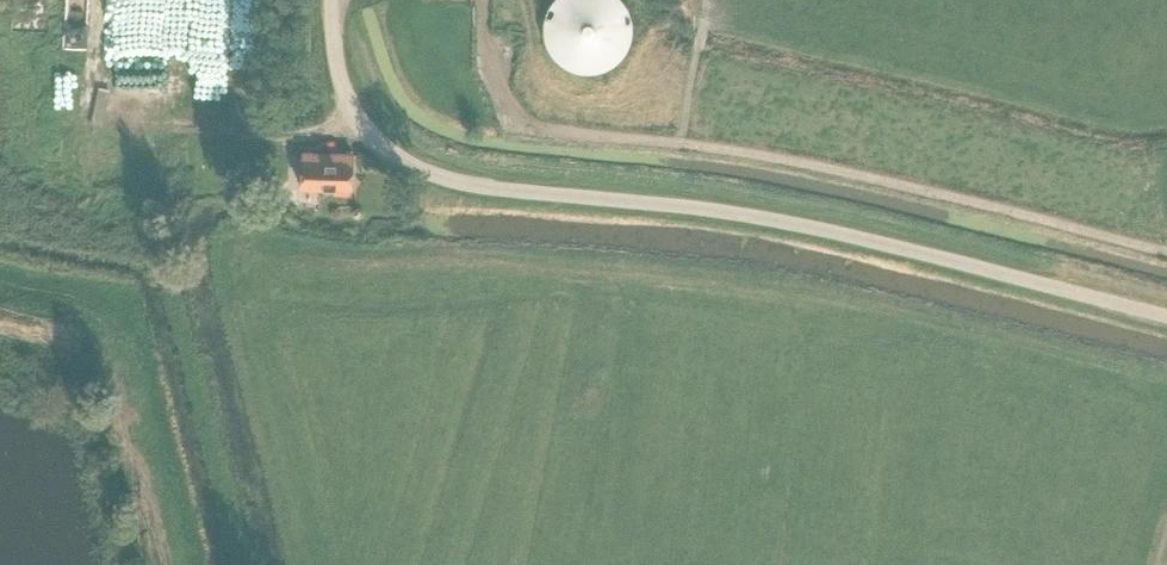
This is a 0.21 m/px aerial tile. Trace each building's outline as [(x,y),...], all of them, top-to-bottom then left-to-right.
[(595,75),(602,73),(608,71),(614,67),(620,62),(624,57),(628,51),(631,44),(632,37),(633,30),(632,23),(631,16),(628,9),(624,3),(621,0),(554,0),(551,3),(547,9),(544,16),(543,23),(542,30),(543,37),(544,44),(547,51),(551,57),(555,62),(561,67),(567,71),(573,73),(580,75),(588,76),(595,75)] [(352,192),(353,168),(352,168),(353,155),(303,153),(302,189),(352,192)]
